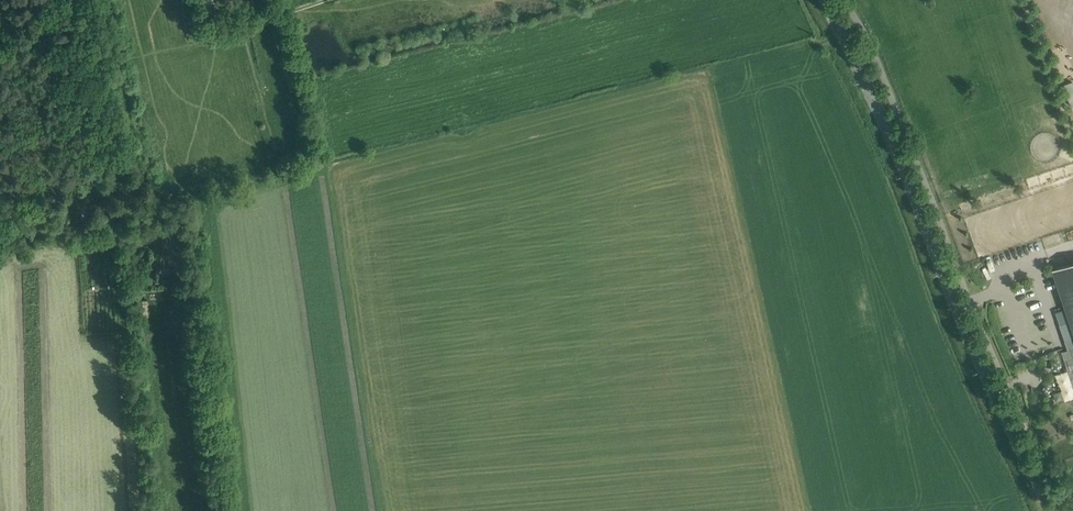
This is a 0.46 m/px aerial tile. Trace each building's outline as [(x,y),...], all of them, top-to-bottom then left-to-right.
[(1072,106),(1072,82),(1064,85),(1072,106)] [(1052,270),(1072,330),(1072,263),(1052,270)]
